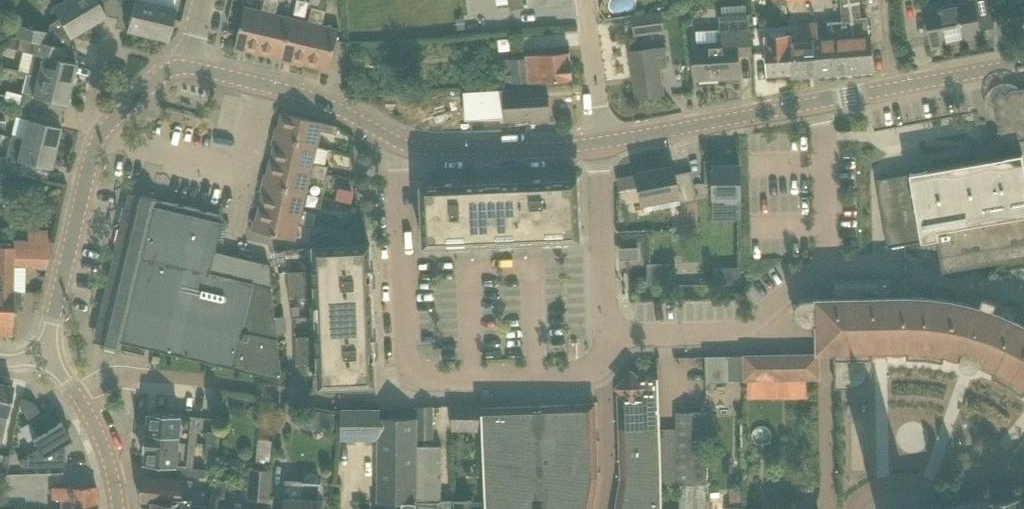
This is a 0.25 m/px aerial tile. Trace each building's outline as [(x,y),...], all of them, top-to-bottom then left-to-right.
[(72,0),(64,0),(52,7),(69,37),(87,26),(72,0)] [(87,26),(106,15),(99,4),(105,0),(72,0),(87,26)] [(146,35),(154,1),(148,0),(133,0),(126,30),(146,35)] [(272,0),(264,0),(262,11),(245,7),(235,47),(259,53),(272,0)] [(259,53),(283,59),(292,18),(276,14),(280,0),(272,0),(259,53)] [(979,30),(994,27),(992,0),(973,0),(973,2),(926,11),(933,45),(980,36),(979,30)] [(175,7),(154,1),(146,35),(167,40),(175,7)] [(283,59),(306,64),(319,8),(312,6),(308,22),(292,18),(283,59)] [(319,8),(306,64),(330,70),(340,30),(323,26),(327,10),(319,8)] [(665,30),(663,12),(634,16),(636,34),(665,30)] [(793,76),(816,74),(815,59),(817,55),(816,39),(819,39),(817,22),(814,13),(789,16),(792,42),(787,42),(787,43),(774,44),(774,45),(763,46),(765,70),(776,69),(777,73),(793,72),(793,76)] [(695,44),(697,79),(739,76),(738,53),(751,53),(749,14),(726,15),(727,31),(720,32),(721,42),(695,44)] [(15,36),(20,38),(45,44),(45,43),(48,31),(17,24),(15,36)] [(52,45),(45,43),(45,44),(20,38),(17,49),(33,53),(28,73),(70,83),(75,63),(62,59),(64,53),(51,50),(52,45)] [(656,48),(630,52),(637,98),(663,94),(659,67),(668,65),(666,47),(656,49),(656,48)] [(526,57),(513,58),(500,60),(501,71),(512,70),(513,74),(504,75),(506,83),(515,82),(529,81),(529,82),(572,79),(570,52),(526,56),(526,57)] [(45,99),(66,104),(70,83),(28,73),(26,72),(21,93),(23,93),(20,105),(43,110),(45,99)] [(533,98),(532,88),(503,90),(505,121),(532,119),(532,122),(551,121),(549,97),(533,98)] [(1010,91),(1007,96),(1000,91),(993,102),(999,106),(996,111),(1001,143),(1002,143),(1023,139),(1023,88),(1010,91)] [(485,112),(485,89),(466,90),(467,112),(485,112)] [(15,116),(11,136),(55,147),(60,126),(40,122),(43,110),(20,105),(17,117),(15,116)] [(337,134),(339,127),(339,126),(282,112),(277,137),(317,146),(321,130),(337,134)] [(429,118),(405,115),(401,124),(411,129),(423,132),(435,133),(429,118)] [(50,168),(55,147),(11,136),(6,157),(7,157),(5,169),(28,174),(30,163),(50,168)] [(277,137),(271,160),(327,174),(329,166),(313,162),(317,146),(277,137)] [(1005,156),(1005,157),(924,171),(922,163),(912,164),(913,173),(910,173),(910,174),(876,180),(879,193),(878,193),(888,247),(905,244),(938,239),(943,271),(1023,257),(1023,163),(1022,153),(1005,156)] [(327,174),(271,160),(266,183),(306,193),(310,177),(326,181),(327,174)] [(713,199),(741,198),(740,165),(718,165),(718,160),(705,160),(705,183),(713,183),(713,199)] [(697,200),(692,171),(676,174),(675,166),(637,173),(642,204),(679,197),(680,204),(697,200)] [(421,185),(423,216),(424,246),(580,239),(578,178),(544,180),(544,178),(521,179),(521,181),(467,183),(467,182),(444,183),(444,184),(421,185)] [(266,183),(260,207),(316,220),(318,213),(302,209),(306,193),(266,183)] [(282,380),(270,264),(216,251),(223,222),(135,201),(101,337),(282,380)] [(254,231),(286,238),(294,240),(298,224),(314,228),(316,220),(260,207),(254,231)] [(331,227),(328,239),(348,244),(351,232),(331,227)] [(46,268),(52,241),(13,241),(13,247),(9,247),(9,242),(0,242),(0,246),(0,335),(11,336),(12,313),(17,313),(17,306),(20,305),(21,292),(13,292),(13,291),(12,291),(13,267),(46,268)] [(633,243),(619,243),(619,254),(634,253),(633,243)] [(373,315),(372,292),(374,292),(373,268),(371,268),(370,244),(314,247),(315,271),(287,272),(290,297),(316,295),(316,304),(321,304),(322,315),(373,315)] [(285,250),(282,250),(277,251),(278,262),(286,261),(285,250)] [(647,286),(676,286),(676,263),(647,264),(647,286)] [(891,281),(891,280),(834,281),(834,297),(825,297),(807,298),(802,299),(797,302),(794,307),(793,312),(798,322),(800,323),(808,325),(818,325),(819,353),(826,352),(835,352),(836,388),(849,387),(857,386),(863,383),(869,377),(872,371),(873,363),(873,350),(907,349),(926,350),(927,345),(944,348),(943,353),(945,353),(960,356),(960,362),(962,367),(966,370),(972,370),(977,368),(979,363),(996,371),(998,365),(1013,374),(1023,381),(1023,324),(1018,321),(998,312),(1001,304),(977,296),(975,305),(953,300),(931,297),(908,296),(892,296),(891,281)] [(376,385),(375,361),(377,361),(376,337),(374,338),(373,315),(322,315),(322,328),(317,329),(318,336),(296,336),(298,374),(306,374),(306,365),(319,364),(320,388),(376,385)] [(819,354),(793,355),(794,379),(819,378),(819,354)] [(770,379),(769,355),(757,356),(758,379),(770,379)] [(782,379),(781,355),(769,355),(770,379),(782,379)] [(794,379),(793,355),(781,355),(782,379),(794,379)] [(729,356),(718,356),(719,382),(730,382),(730,379),(729,356)] [(758,379),(757,356),(744,356),(745,380),(758,379)] [(662,485),(662,477),(660,424),(658,372),(640,372),(637,376),(634,373),(629,374),(619,384),(619,389),(622,392),(619,395),(620,425),(622,478),(617,507),(617,508),(662,508),(662,485)] [(0,384),(0,442),(1,442),(13,387),(0,384)] [(37,448),(18,459),(23,468),(65,467),(64,443),(71,438),(69,435),(61,422),(57,424),(49,410),(41,414),(34,402),(20,397),(20,398),(19,404),(30,421),(29,422),(38,436),(32,440),(37,448)] [(598,477),(595,404),(482,408),(484,500),(487,499),(486,508),(592,508),(598,477)] [(482,406),(451,405),(451,430),(481,431),(482,406)] [(418,407),(418,427),(418,438),(433,439),(434,427),(433,407),(418,407)] [(334,427),(335,410),(309,409),(309,425),(334,427)] [(400,503),(416,503),(416,445),(417,418),(380,418),(380,410),(341,410),(341,440),(379,440),(378,503),(400,503)] [(198,416),(149,412),(149,413),(150,413),(148,432),(147,432),(146,432),(144,450),(145,451),(145,450),(146,450),(145,463),(145,464),(159,465),(170,466),(176,467),(188,468),(189,468),(193,468),(198,416)] [(707,484),(706,412),(676,412),(678,485),(682,485),(681,508),(708,508),(707,484)] [(215,432),(207,431),(206,443),(214,444),(215,432)] [(259,457),(271,457),(271,442),(259,442),(259,457)] [(213,456),(214,444),(206,443),(205,455),(213,456)] [(416,508),(454,508),(454,501),(440,502),(441,446),(416,445),(416,503),(416,508)] [(10,456),(0,454),(0,482),(5,483),(10,456)] [(170,474),(170,466),(159,465),(158,473),(170,474)] [(187,475),(188,468),(176,467),(176,474),(187,475)] [(196,477),(197,469),(193,468),(189,468),(188,476),(196,477)] [(205,469),(197,469),(196,477),(204,477),(205,469)] [(269,502),(271,470),(251,469),(248,500),(269,502)] [(142,477),(140,500),(153,501),(152,508),(206,508),(206,504),(192,503),(192,498),(188,498),(188,494),(192,494),(193,480),(158,477),(158,479),(142,477)] [(284,508),(322,508),(323,500),(320,500),(321,483),(303,482),(304,480),(287,479),(286,498),(285,498),(284,508)] [(224,506),(225,497),(230,498),(231,483),(213,482),(211,508),(252,508),(224,506)] [(984,497),(969,499),(969,502),(966,502),(965,499),(963,499),(963,503),(957,504),(956,501),(960,496),(959,489),(953,485),(946,486),(942,491),(943,499),(947,502),(948,505),(942,505),(941,502),(938,502),(938,506),(936,506),(935,504),(919,506),(920,508),(917,508),(1023,508),(1023,504),(1021,491),(1018,491),(1018,495),(991,498),(991,495),(987,495),(988,499),(985,499),(984,497)] [(60,508),(97,508),(96,486),(52,487),(52,499),(60,499),(60,508)] [(454,501),(454,508),(470,508),(470,500),(454,501)]
